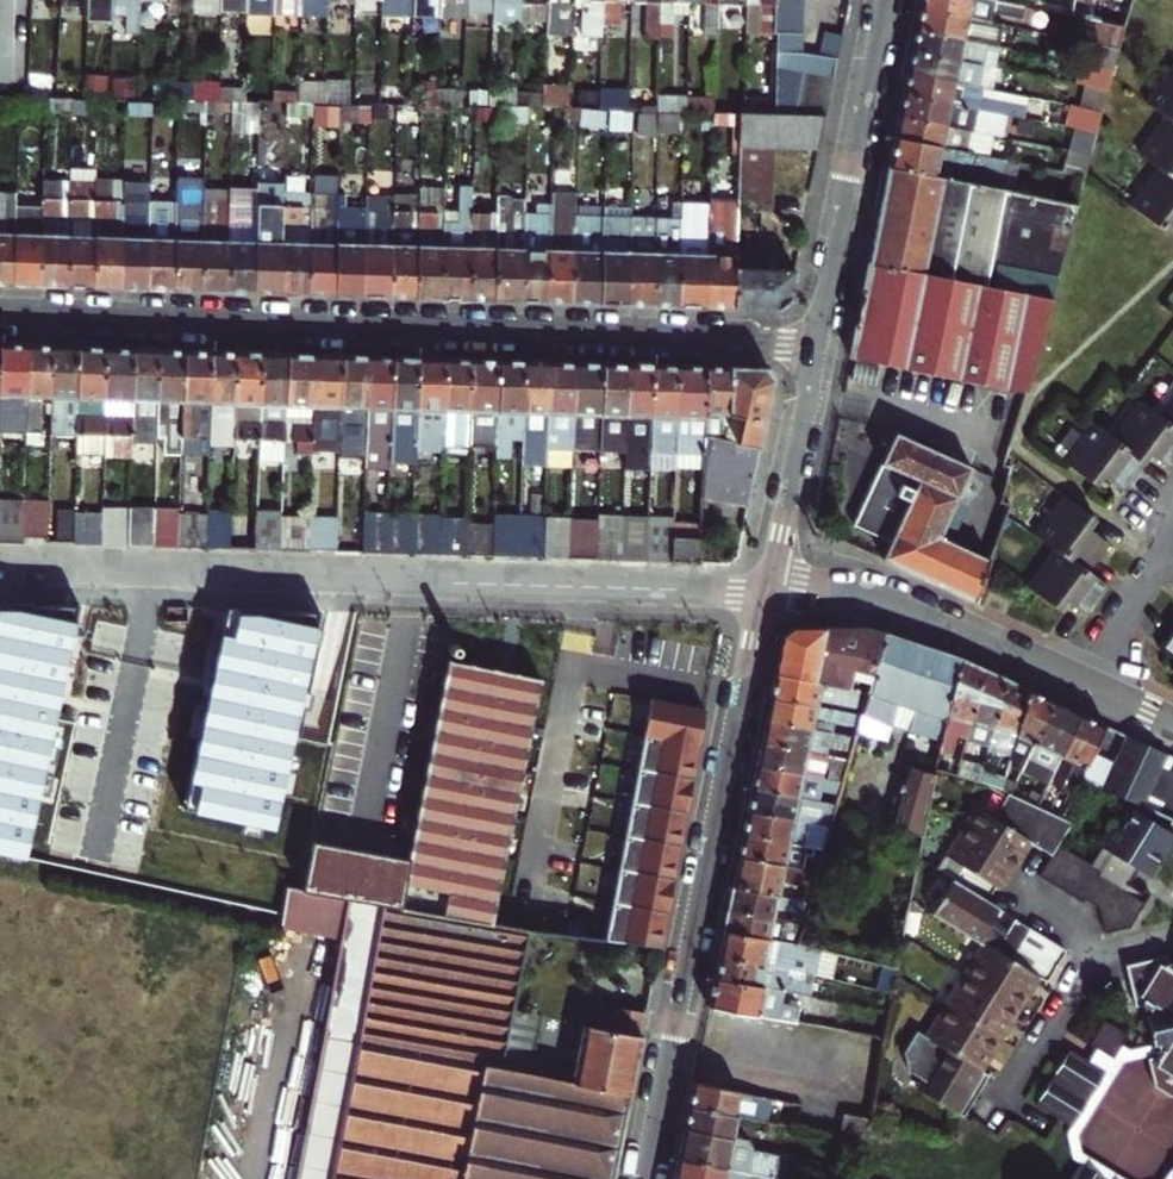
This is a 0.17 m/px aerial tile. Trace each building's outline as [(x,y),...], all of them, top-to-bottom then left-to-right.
[(91,22),(117,23),(117,0),(91,0),(91,22)] [(129,15),(143,15),(143,4),(143,0),(129,0),(129,15)] [(180,5),(180,0),(170,0),(170,5),(170,18),(179,19),(180,5)] [(224,16),(249,16),(250,0),(224,0),(224,16)] [(276,0),(250,0),(249,16),(276,17),(276,0)] [(276,18),(304,18),(305,0),(276,0),(276,17),(276,18)] [(304,18),(330,19),(330,2),(330,0),(305,0),(304,18)] [(413,0),(384,0),(384,3),(383,18),(412,18),(413,0)] [(443,0),(413,0),(412,18),(442,18),(443,0)] [(442,18),(470,19),(470,17),(470,4),(471,0),(443,0),(442,18)] [(470,4),(470,17),(495,18),(496,5),(496,0),(471,0),(470,4)] [(496,5),(495,18),(495,24),(522,24),(523,5),(523,0),(496,0),(496,5)] [(523,5),(522,24),(549,25),(550,6),(550,0),(523,0),(523,5)] [(550,6),(549,25),(549,37),(571,37),(572,8),(572,0),(550,0),(550,6)] [(601,0),(572,0),(572,8),(581,8),(581,39),(600,39),(601,29),(601,0)] [(601,29),(619,30),(620,10),(630,10),(630,8),(630,0),(601,0),(601,29)] [(658,0),(630,0),(630,8),(643,9),(643,46),(656,46),(658,7),(658,0)] [(688,8),(714,8),(716,0),(689,0),(688,8)] [(745,1),(745,9),(760,9),(760,0),(745,0),(745,1)] [(773,0),(760,0),(760,9),(772,9),(773,0)] [(772,9),(769,120),(797,120),(798,96),(799,77),(799,59),(802,7),(802,0),(773,0),(772,9)] [(965,0),(920,0),(919,3),(917,13),(987,27),(991,5),(965,0)] [(1020,11),(1120,30),(1128,0),(1022,0),(1020,11)] [(358,3),(358,21),(383,22),(383,18),(384,3),(358,3)] [(915,22),(913,33),(983,46),(987,27),(917,13),(915,22)] [(911,43),(908,56),(978,70),(983,46),(913,33),(911,43)] [(799,59),(799,77),(833,80),(841,39),(824,35),(819,61),(799,59)] [(906,67),(904,77),(974,91),(978,70),(908,56),(906,67)] [(95,61),(94,80),(111,80),(112,61),(95,61)] [(139,62),(116,61),(116,76),(138,76),(139,62)] [(1170,118),(1172,120),(1172,75),(1152,104),(1170,118)] [(799,77),(798,96),(829,100),(831,90),(833,80),(799,77)] [(902,88),(900,98),(1003,119),(1019,122),(1023,100),(974,91),(904,77),(902,88)] [(163,78),(147,78),(146,101),(163,101),(163,78)] [(352,85),(328,83),(328,107),(352,108),(352,85)] [(569,90),(548,89),(547,98),(547,114),(552,114),(568,114),(569,90)] [(247,92),(222,91),(222,105),(232,105),(247,105),(247,92)] [(627,116),(627,92),(599,91),(598,115),(601,115),(605,115),(611,115),(627,116)] [(400,96),(385,95),(384,106),(401,105),(400,96)] [(829,100),(798,96),(797,120),(824,121),(827,110),(829,100)] [(520,97),(493,97),(492,112),(498,113),(520,113),(520,97)] [(547,98),(520,97),(520,113),(527,113),(547,114),(547,98)] [(1003,119),(900,98),(898,108),(895,121),(989,140),(999,141),(1003,119)] [(74,111),(74,101),(61,100),(44,100),(44,110),(74,111)] [(89,113),(89,102),(74,101),(74,111),(74,113),(89,113)] [(468,111),(446,111),(446,117),(446,119),(473,119),(474,111),(468,111)] [(1097,115),(1074,111),(1070,132),(1091,136),(1097,115)] [(527,124),(527,113),(520,113),(498,113),(497,122),(515,123),(527,124)] [(369,115),(345,114),(345,128),(369,129),(369,115)] [(600,131),(601,115),(598,115),(580,114),(579,130),(600,131)] [(627,116),(611,115),(611,134),(632,134),(632,116),(627,116)] [(681,118),(658,116),(657,119),(657,135),(681,138),(681,118)] [(657,119),(639,118),(638,134),(657,135),(657,119)] [(711,118),(711,128),(739,128),(740,119),(711,118)] [(1170,118),(1142,156),(1162,171),(1172,179),(1172,120),(1170,118)] [(741,119),(740,119),(739,128),(739,132),(738,144),(738,151),(773,152),(818,153),(819,149),(824,121),(797,120),(769,120),(741,119)] [(989,140),(895,121),(892,134),(890,144),(969,159),(985,162),(989,140)] [(515,123),(497,122),(497,134),(515,136),(515,123)] [(1085,158),(1091,136),(1070,132),(1065,154),(1085,158)] [(969,159),(890,144),(887,158),(885,169),(978,189),(981,174),(967,171),(969,159)] [(770,192),(770,179),(772,163),(773,152),(738,151),(738,157),(738,160),(738,176),(737,190),(737,205),(737,206),(768,207),(770,192)] [(1082,170),(1085,158),(1065,154),(1061,177),(1079,180),(1082,170)] [(978,189),(885,169),(875,220),(865,265),(986,291),(1000,222),(1064,235),(1071,210),(978,189)] [(1162,171),(1133,210),(1172,239),(1172,179),(1162,171)] [(96,182),(96,172),(72,172),(72,184),(96,185),(96,182)] [(204,181),(179,180),(179,204),(176,293),(188,293),(199,293),(203,206),(204,190),(204,181)] [(1,286),(13,287),(17,192),(18,183),(0,182),(0,286),(1,286)] [(125,184),(126,182),(96,182),(96,185),(92,290),(107,290),(122,291),(125,184)] [(72,184),(42,183),(41,194),(38,288),(54,288),(68,289),(72,184)] [(96,185),(72,184),(68,289),(81,289),(92,290),(96,185)] [(149,186),(125,184),(122,291),(134,291),(146,291),(149,203),(149,186)] [(285,189),(256,189),(256,192),(255,208),(253,295),(267,295),(282,296),(285,202),(285,189)] [(229,192),(204,190),(203,206),(229,206),(229,192)] [(443,192),(417,190),(417,196),(416,213),(413,300),(425,301),(439,301),(442,225),(442,213),(443,192)] [(38,288),(41,194),(17,192),(13,287),(27,287),(38,288)] [(239,207),(239,192),(229,192),(229,206),(226,294),(238,294),(253,295),(255,208),(239,207)] [(256,192),(239,192),(239,207),(255,208),(256,192)] [(457,226),(442,225),(439,301),(453,302),(467,302),(470,215),(471,192),(458,192),(457,214),(457,226)] [(549,194),(548,207),(573,207),(573,195),(549,194)] [(393,196),(392,200),(389,300),(403,300),(413,300),(416,213),(406,212),(406,196),(393,196)] [(406,196),(406,212),(416,213),(417,196),(406,196)] [(310,199),(310,203),(307,297),(320,297),(332,298),(336,203),(336,200),(310,199)] [(366,199),(366,204),(363,299),(376,299),(389,300),(392,200),(366,199)] [(508,199),(494,199),(493,216),(490,303),(506,304),(520,304),(524,217),(524,202),(508,202),(508,199)] [(310,203),(285,202),(282,296),(294,296),(307,297),(310,203)] [(179,204),(149,203),(146,291),(160,292),(176,293),(179,204)] [(366,204),(336,203),(332,298),(347,298),(363,299),(366,204)] [(735,252),(737,206),(737,205),(708,204),(708,208),(704,310),(717,311),(733,311),(735,252)] [(229,206),(203,206),(199,293),(213,294),(226,294),(229,206)] [(534,217),(524,217),(520,304),(532,305),(544,305),(548,207),(535,206),(534,217)] [(548,207),(544,305),(558,305),(569,306),(572,218),(573,207),(548,207)] [(679,207),(670,207),(669,224),(678,224),(679,207)] [(679,207),(678,224),(675,309),(688,310),(704,310),(708,208),(679,207)] [(602,209),(601,219),(631,220),(631,210),(602,209)] [(457,214),(442,213),(442,225),(457,226),(457,214)] [(493,216),(470,215),(467,302),(478,303),(490,303),(493,216)] [(572,218),(569,306),(583,306),(598,307),(601,219),(572,218)] [(601,219),(598,307),(612,307),(628,307),(631,220),(601,219)] [(651,308),(654,223),(654,221),(631,220),(628,307),(641,308),(651,308)] [(669,224),(654,223),(651,308),(661,309),(675,309),(678,224),(669,224)] [(735,252),(733,311),(777,313),(782,309),(786,306),(793,273),(758,272),(758,252),(735,252)] [(986,291),(865,265),(856,310),(846,359),(857,361),(1020,397),(1045,304),(986,291)] [(0,346),(0,362),(0,434),(27,435),(27,433),(30,347),(16,347),(0,346)] [(52,399),(54,348),(43,347),(30,347),(27,433),(41,434),(43,398),(52,399)] [(65,348),(54,348),(52,399),(51,435),(75,436),(78,349),(65,348)] [(93,349),(78,349),(75,436),(74,457),(102,457),(106,350),(93,349)] [(130,443),(132,350),(120,350),(106,350),(102,457),(102,460),(129,460),(130,443)] [(147,351),(132,350),(130,443),(158,443),(158,437),(161,352),(147,351)] [(173,352),(161,352),(158,437),(165,437),(165,444),(164,454),(182,455),(186,352),(173,352)] [(198,353),(186,352),(182,455),(194,456),(194,452),(207,453),(207,440),(210,353),(198,353)] [(210,353),(207,440),(231,440),(234,354),(221,353),(210,353)] [(246,354),(234,354),(231,440),(231,443),(258,444),(261,355),(246,354)] [(283,443),(286,356),(273,355),(261,355),(258,444),(257,464),(282,464),(283,443)] [(312,457),(315,356),(299,356),(286,356),(283,443),(299,444),(298,456),(312,457)] [(337,461),(340,357),(328,356),(315,356),(312,457),(312,463),(337,464),(337,461)] [(337,461),(365,462),(369,358),(353,357),(340,357),(337,461)] [(389,466),(393,359),(380,358),(369,358),(365,462),(365,470),(389,471),(389,466)] [(413,453),(416,359),(404,359),(393,359),(389,466),(413,466),(413,453)] [(443,450),(446,360),(432,360),(416,359),(413,453),(443,454),(443,450)] [(467,449),(469,361),(457,360),(446,360),(443,450),(467,450),(467,449)] [(494,450),(497,362),(481,361),(469,361),(467,449),(494,450)] [(519,439),(521,363),(507,362),(497,362),(494,450),(494,458),(508,458),(508,438),(519,439)] [(545,452),(548,363),(534,363),(521,363),(519,439),(518,450),(529,450),(529,466),(545,466),(545,452)] [(571,452),(573,365),(561,364),(548,363),(545,452),(571,452)] [(598,453),(601,365),(588,365),(573,365),(571,452),(598,453)] [(623,454),(625,366),(614,366),(601,365),(598,453),(623,454)] [(648,455),(650,367),(638,366),(625,366),(623,454),(622,471),(647,472),(648,455)] [(674,453),(676,368),(662,367),(650,367),(648,455),(674,455),(674,453)] [(689,368),(676,368),(674,453),(703,454),(704,446),(705,368),(689,368)] [(718,369),(705,368),(704,446),(718,447),(719,439),(724,440),(728,418),(730,369),(718,369)] [(763,370),(730,369),(728,418),(724,440),(719,439),(718,447),(704,446),(703,454),(702,501),(745,510),(759,439),(771,381),(763,370)] [(1158,423),(1172,434),(1172,403),(1158,423)] [(1158,423),(1138,408),(1111,444),(1142,467),(1149,458),(1153,461),(1169,472),(1172,467),(1172,434),(1158,423)] [(1121,494),(1142,467),(1111,444),(1093,430),(1066,466),(1095,488),(1101,480),(1109,485),(1121,494)] [(889,546),(881,563),(933,587),(974,605),(988,565),(934,539),(965,471),(893,438),(853,530),(889,546)] [(231,440),(207,440),(207,453),(206,456),(230,457),(231,443),(231,440)] [(518,465),(529,466),(529,450),(518,450),(518,465)] [(1055,549),(1087,573),(1106,547),(1094,538),(1088,533),(1094,524),(1079,512),(1063,500),(1037,535),(1055,549)] [(0,502),(0,546),(24,547),(24,541),(25,507),(25,502),(0,502)] [(645,520),(644,566),(671,566),(672,539),(672,508),(672,505),(646,505),(645,520)] [(47,542),(49,508),(25,507),(24,541),(47,542)] [(702,508),(672,508),(672,539),(702,541),(702,508)] [(228,519),(228,513),(205,513),(205,517),(203,552),(227,553),(228,519)] [(256,514),(254,554),(279,554),(280,518),(281,515),(256,514)] [(99,549),(101,516),(73,516),(71,549),(99,549)] [(99,549),(127,550),(128,517),(101,516),(99,549)] [(388,517),(364,516),(363,557),(387,558),(388,517)] [(155,551),(156,518),(128,517),(127,550),(155,551)] [(203,552),(205,517),(180,517),(180,518),(179,551),(203,552)] [(412,518),(388,517),(387,558),(411,558),(412,518)] [(179,551),(180,518),(156,518),(155,551),(179,551)] [(310,519),(280,518),(279,554),(309,555),(310,521),(310,519)] [(441,519),(412,518),(411,558),(440,559),(441,522),(441,519)] [(465,523),(464,560),(490,561),(492,519),(465,518),(465,523)] [(492,519),(490,561),(516,562),(517,520),(492,519)] [(644,566),(645,520),(621,519),(621,521),(620,564),(644,566)] [(543,521),(517,520),(516,562),(541,562),(543,521)] [(596,520),(596,523),(595,564),(620,564),(621,521),(596,520)] [(334,556),(335,521),(310,521),(309,555),(334,556)] [(570,522),(543,521),(541,562),(569,563),(570,522)] [(465,523),(441,522),(440,559),(464,560),(465,523)] [(596,523),(570,522),(569,563),(595,564),(596,523)] [(702,541),(672,539),(671,566),(702,567),(702,541)] [(1106,588),(1087,573),(1055,549),(1026,589),(1058,612),(1065,602),(1071,607),(1085,617),(1106,588)] [(25,853),(75,603),(0,601),(0,848),(25,853)] [(185,809),(274,827),(317,609),(224,607),(185,809)] [(867,692),(884,633),(867,628),(792,627),(781,637),(777,657),(774,673),(867,692)] [(1157,649),(1172,661),(1172,627),(1157,649)] [(947,728),(950,716),(961,660),(961,658),(925,646),(884,633),(867,692),(863,707),(861,715),(893,725),(900,703),(916,708),(910,729),(945,739),(947,728)] [(447,653),(450,654),(452,654),(454,653),(456,652),(458,650),(459,647),(458,645),(457,642),(456,640),(453,639),(451,639),(448,639),(446,641),(445,642),(444,645),(443,647),(444,650),(445,652),(447,653)] [(950,716),(974,721),(985,671),(973,665),(961,660),(950,716)] [(490,924),(539,680),(446,662),(406,860),(312,841),(302,889),(340,895),(490,924)] [(985,671),(974,721),(972,733),(970,740),(994,745),(1007,681),(997,676),(985,671)] [(772,686),(770,696),(815,705),(816,697),(863,707),(867,692),(774,673),(772,686)] [(1007,681),(994,745),(993,748),(1015,751),(1029,691),(1018,686),(1007,681)] [(1029,691),(1015,751),(1013,759),(1019,762),(1016,769),(1022,773),(1024,769),(1054,703),(1042,697),(1029,691)] [(815,705),(770,696),(767,708),(765,720),(830,733),(835,709),(815,705)] [(653,699),(605,939),(659,947),(707,710),(653,699)] [(893,725),(910,729),(916,708),(900,703),(893,725)] [(1054,703),(1024,769),(1041,776),(1051,780),(1062,756),(1080,715),(1067,709),(1054,703)] [(851,713),(846,736),(855,737),(856,733),(861,715),(851,713)] [(861,715),(856,733),(888,742),(893,725),(861,715)] [(1080,715),(1062,756),(1073,761),(1059,792),(1048,786),(1039,805),(1064,816),(1081,778),(1104,725),(1093,720),(1080,715)] [(974,721),(950,716),(947,728),(972,733),(974,721)] [(830,733),(765,720),(763,732),(761,742),(827,755),(830,741),(853,745),(855,737),(846,736),(830,733)] [(1168,754),(1127,736),(1103,789),(1143,809),(1168,754)] [(962,777),(966,759),(950,756),(953,742),(945,741),(941,754),(940,764),(938,770),(962,777)] [(758,754),(756,764),(822,778),(824,768),(827,755),(761,742),(758,754)] [(849,760),(827,755),(824,768),(845,772),(849,760)] [(966,759),(962,777),(986,784),(988,770),(989,764),(966,759)] [(822,778),(756,764),(754,777),(752,788),(817,802),(820,790),(839,795),(842,782),(822,778)] [(937,776),(911,768),(892,836),(922,845),(937,776)] [(1008,779),(1009,775),(988,770),(986,784),(1006,790),(1008,779)] [(1048,786),(1051,780),(1041,776),(1030,801),(1039,805),(1048,786)] [(1008,779),(1006,790),(1008,791),(1013,793),(1017,784),(1008,779)] [(747,811),(806,823),(810,806),(816,808),(817,802),(752,788),(749,801),(747,811)] [(964,822),(1020,856),(1029,842),(1037,848),(1050,855),(1056,845),(1073,820),(1064,816),(1039,805),(1030,801),(1013,793),(1008,791),(992,817),(974,806),(964,822)] [(806,823),(747,811),(744,825),(742,834),(810,847),(814,830),(828,833),(830,828),(806,823)] [(1056,845),(1050,855),(1041,869),(1038,872),(1081,902),(1083,899),(1098,908),(1108,931),(1132,920),(1140,908),(1148,895),(1140,890),(1138,893),(1126,886),(1130,879),(1135,871),(1149,880),(1172,841),(1172,837),(1167,833),(1140,817),(1132,812),(1121,829),(1112,824),(1098,847),(1102,849),(1091,866),(1056,845)] [(1008,876),(1020,856),(964,822),(946,851),(963,862),(953,879),(985,899),(994,886),(1000,890),(1008,876)] [(810,847),(742,834),(740,846),(738,857),(797,869),(800,854),(805,855),(821,858),(823,849),(810,847)] [(805,855),(803,869),(817,873),(821,858),(805,855)] [(797,869),(738,857),(734,874),(732,886),(778,895),(781,880),(813,886),(817,873),(803,869),(797,869)] [(985,899),(953,879),(930,916),(933,916),(981,946),(983,943),(1037,976),(1045,981),(1064,949),(1013,918),(1004,932),(996,927),(988,922),(997,907),(985,899)] [(340,895),(302,889),(285,885),(279,922),(333,932),(340,895)] [(778,895),(732,886),(729,899),(727,909),(771,916),(774,916),(778,895)] [(292,1178),(613,1178),(630,1094),(572,1082),(500,1067),(512,1008),(528,929),(490,924),(340,895),(333,932),(292,1178)] [(771,916),(727,909),(725,922),(723,930),(796,945),(800,934),(769,927),(771,916)] [(720,944),(718,955),(788,968),(790,958),(815,963),(818,950),(796,945),(723,930),(720,944)] [(916,949),(906,943),(900,953),(910,959),(916,949)] [(983,943),(981,946),(965,973),(1019,1007),(1027,993),(1037,976),(983,943)] [(1167,959),(1165,951),(1125,959),(1132,999),(1141,998),(1141,1002),(1143,998),(1140,997),(1143,992),(1146,993),(1160,972),(1157,970),(1160,965),(1163,966),(1168,959),(1167,959)] [(788,968),(718,955),(715,969),(713,978),(809,996),(811,997),(815,981),(787,975),(788,968)] [(1172,1089),(1172,963),(1172,958),(1168,959),(1163,966),(1160,965),(1157,970),(1160,972),(1146,993),(1143,992),(1140,997),(1143,998),(1141,1002),(1146,1000),(1148,1007),(1143,1008),(1149,1040),(1154,1040),(1155,1046),(1151,1047),(1152,1052),(1143,1053),(1148,1081),(1163,1091),(1172,1089)] [(877,966),(871,988),(891,993),(895,974),(896,970),(877,966)] [(965,973),(946,1005),(1001,1037),(1009,1023),(1019,1007),(965,973)] [(809,996),(713,978),(710,992),(708,1005),(804,1023),(809,996)] [(831,984),(815,981),(811,997),(828,1000),(831,984)] [(871,988),(867,1007),(887,1011),(891,993),(871,988)] [(1001,1037),(946,1005),(927,1036),(917,1030),(905,1051),(909,1070),(923,1079),(916,1092),(961,1119),(988,1075),(981,1070),(988,1057),(1001,1037)] [(572,1082),(630,1094),(639,1050),(646,1012),(616,1006),(610,1029),(583,1023),(575,1066),(572,1082)] [(535,1013),(512,1008),(500,1067),(572,1082),(575,1066),(526,1056),(535,1013)] [(1114,1038),(1118,1040),(1124,1030),(1101,1014),(1085,1037),(1094,1044),(1109,1054),(1114,1045),(1114,1043),(1113,1040),(1114,1038)] [(1128,1056),(1143,1053),(1152,1052),(1151,1047),(1155,1046),(1154,1040),(1149,1040),(1127,1045),(1118,1040),(1114,1045),(1116,1048),(1120,1052),(1126,1056),(1128,1056)] [(1066,1044),(1030,1097),(1058,1117),(1076,1087),(1083,1091),(1100,1067),(1085,1057),(1066,1044)] [(1117,1058),(1128,1056),(1126,1056),(1120,1052),(1116,1048),(1114,1045),(1109,1054),(1094,1044),(1085,1057),(1100,1067),(1083,1091),(1092,1096),(1117,1058)] [(690,1095),(688,1106),(735,1114),(737,1106),(754,1110),(756,1102),(763,1104),(764,1096),(692,1082),(690,1095)] [(1063,1120),(1083,1091),(1076,1087),(1058,1117),(1063,1120)] [(1092,1096),(1083,1091),(1063,1120),(1060,1126),(1065,1151),(1072,1155),(1107,1178),(1124,1178),(1075,1147),(1070,1131),(1092,1096)] [(785,1124),(795,1126),(799,1104),(790,1102),(785,1124)] [(749,1173),(775,1178),(780,1178),(814,1178),(815,1173),(775,1161),(777,1155),(754,1151),(746,1139),(730,1135),(735,1114),(688,1106),(682,1132),(677,1158),(749,1173)] [(835,1134),(864,1140),(868,1117),(839,1112),(835,1134)] [(970,1124),(961,1119),(955,1139),(960,1140),(970,1124)] [(1172,1163),(1172,1147),(1151,1178),(1162,1178),(1172,1163)] [(1072,1155),(1056,1178),(1107,1178),(1072,1155)] [(749,1173),(677,1158),(674,1173),(673,1178),(748,1178),(749,1173)] [(1162,1178),(1172,1178),(1172,1163),(1162,1178)]
